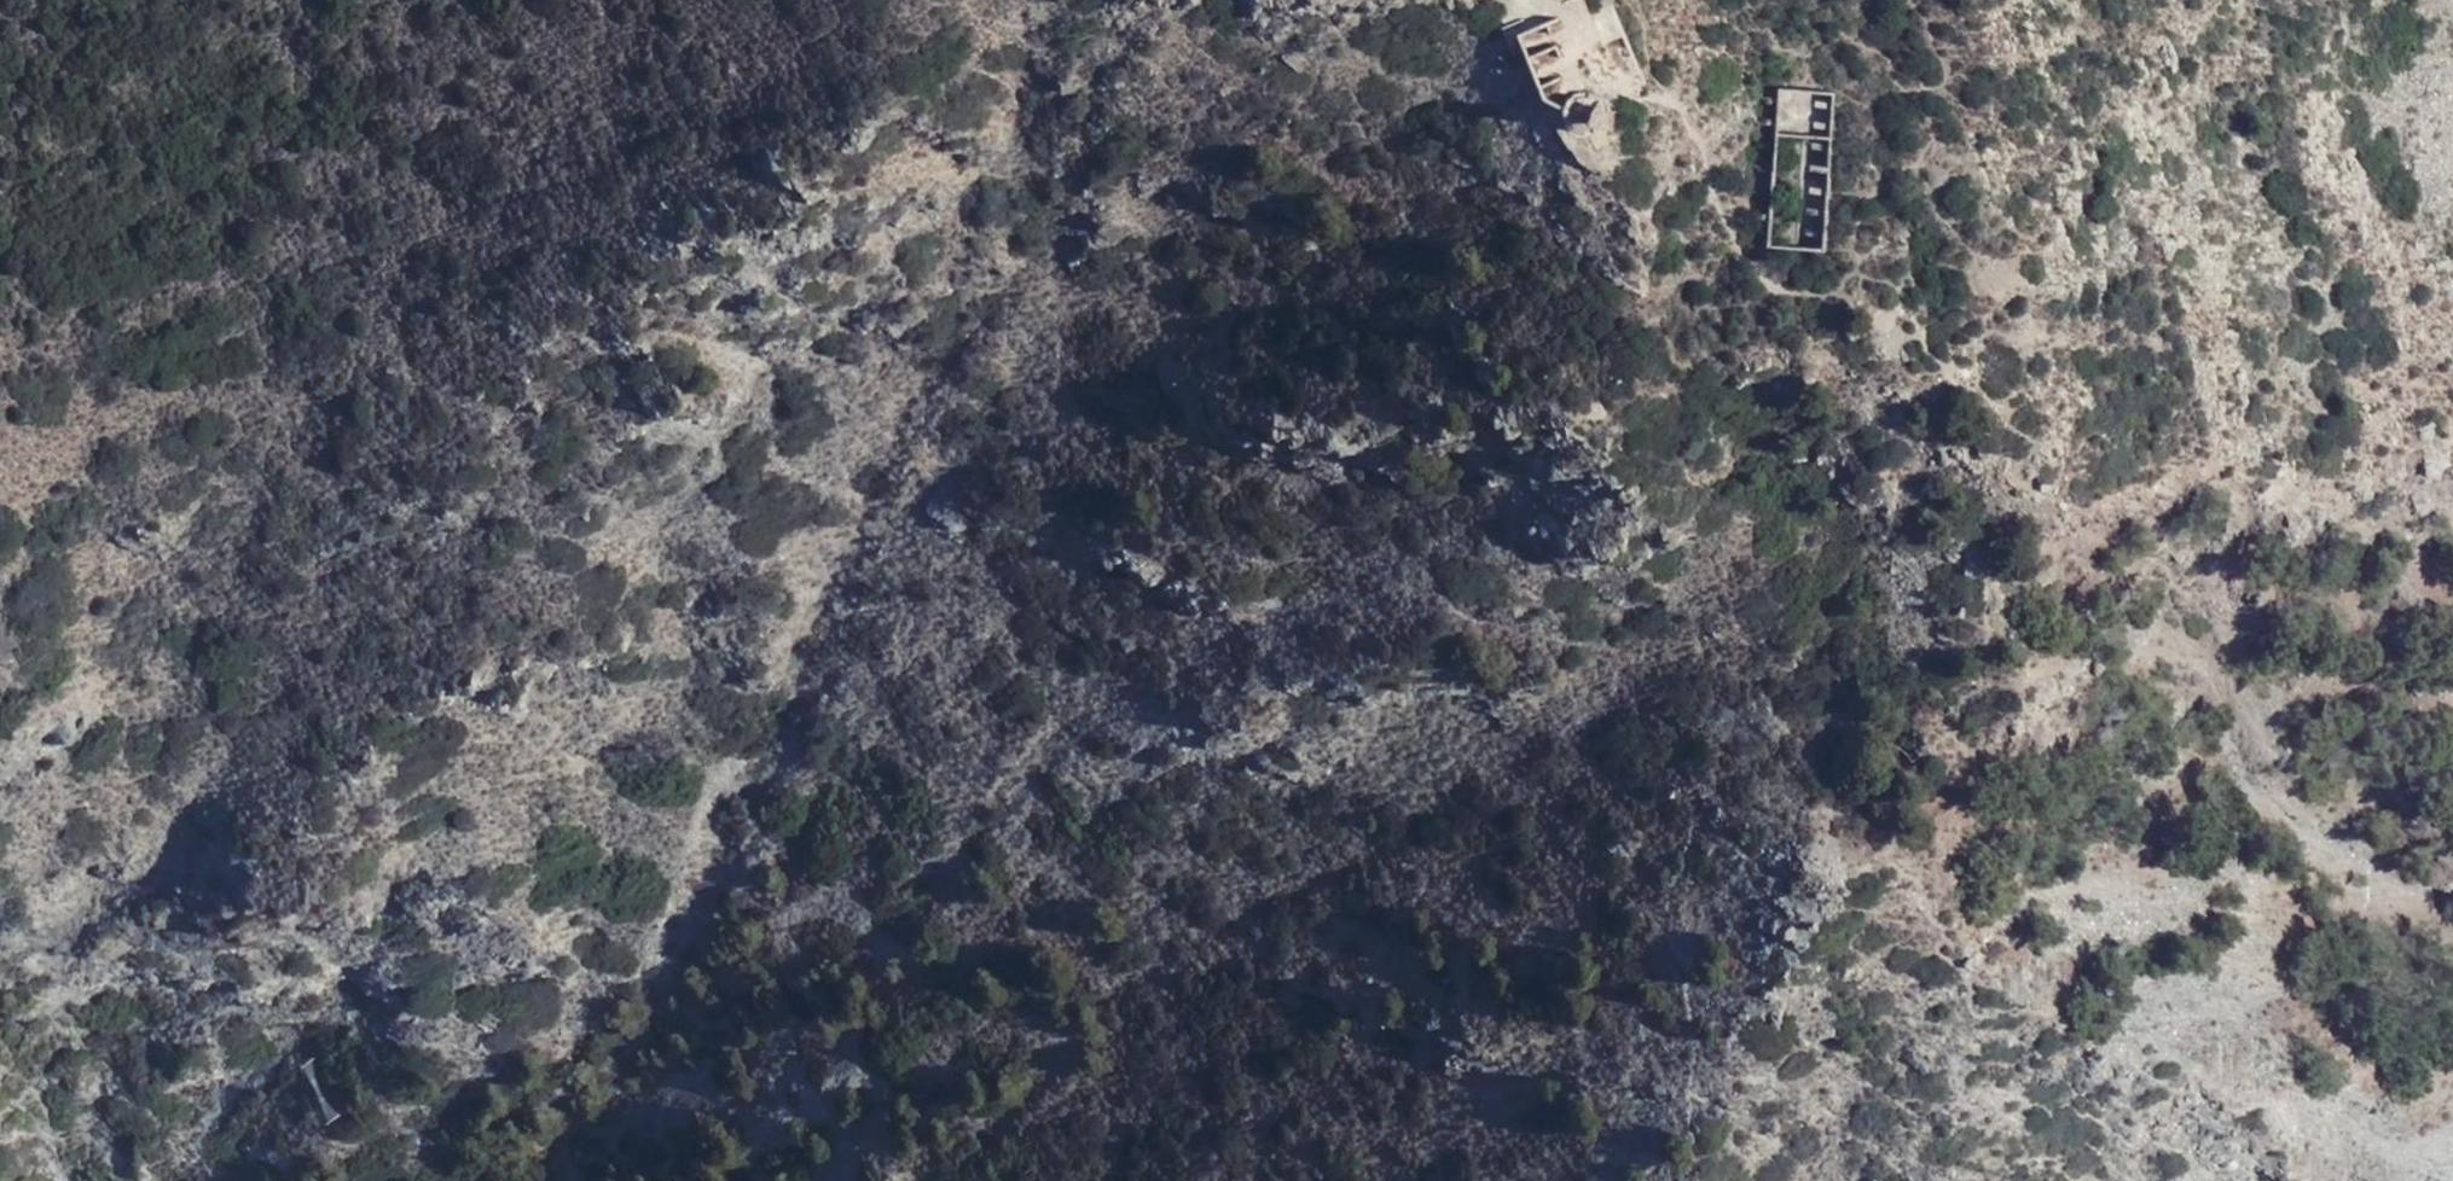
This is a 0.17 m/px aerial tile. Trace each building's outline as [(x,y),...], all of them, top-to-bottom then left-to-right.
[(1597,94),(1580,90),(1578,82),(1577,82),(1553,19),(1522,31),(1546,94),(1568,103),(1574,120),(1591,123),(1602,110),(1597,94)] [(1830,86),(1775,84),(1769,245),(1823,247),(1830,86)]
